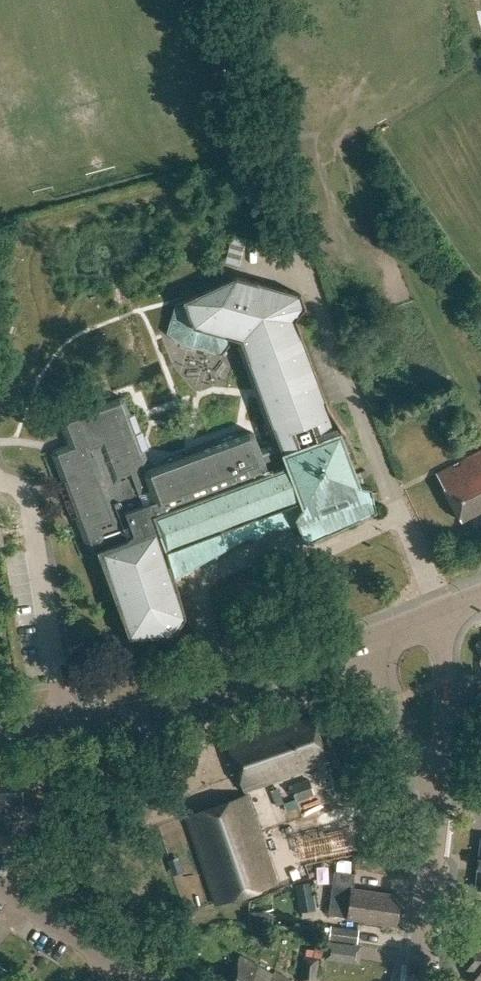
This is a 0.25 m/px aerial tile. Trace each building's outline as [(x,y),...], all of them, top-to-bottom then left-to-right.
[(97,552),(129,638),(173,636),(186,617),(175,577),(231,539),(262,525),(295,518),(303,539),(312,542),(376,513),(371,487),(360,485),(342,436),(345,433),(328,408),(295,320),(305,307),(301,294),(237,276),(174,305),(166,333),(180,344),(221,356),(234,339),(240,341),(277,441),(260,448),(254,433),(249,431),(240,434),(239,430),(166,458),(167,461),(151,468),(145,451),(149,450),(135,413),(131,414),(125,399),(120,397),(63,419),(60,424),(68,444),(54,449),(51,455),(61,481),(58,483),(72,520),(75,518),(88,551),(93,553),(97,552)] [(461,521),(480,511),(480,450),(436,473),(461,521)] [(226,741),(244,790),(328,761),(312,717),(287,726),(285,720),(226,741)] [(11,835),(11,813),(21,813),(22,773),(0,773),(0,835),(11,835)] [(291,784),(296,800),(315,793),(309,778),(291,784)] [(186,815),(217,904),(277,883),(245,794),(186,815)] [(302,836),(310,859),(331,851),(323,829),(302,836)] [(348,918),(395,925),(399,895),(353,888),(355,874),(334,871),(328,915),(348,917),(348,918)] [(315,909),(310,880),(293,884),(298,912),(315,909)] [(329,939),(358,943),(359,929),(330,925),(329,939)] [(470,936),(468,966),(477,967),(476,980),(480,980),(480,937),(470,936)] [(357,954),(361,980),(372,980),(372,974),(392,971),(393,980),(399,980),(394,949),(357,954)] [(274,972),(272,975),(240,956),(226,980),(289,980),(274,972)] [(297,980),(314,980),(318,959),(301,957),(297,980)]
